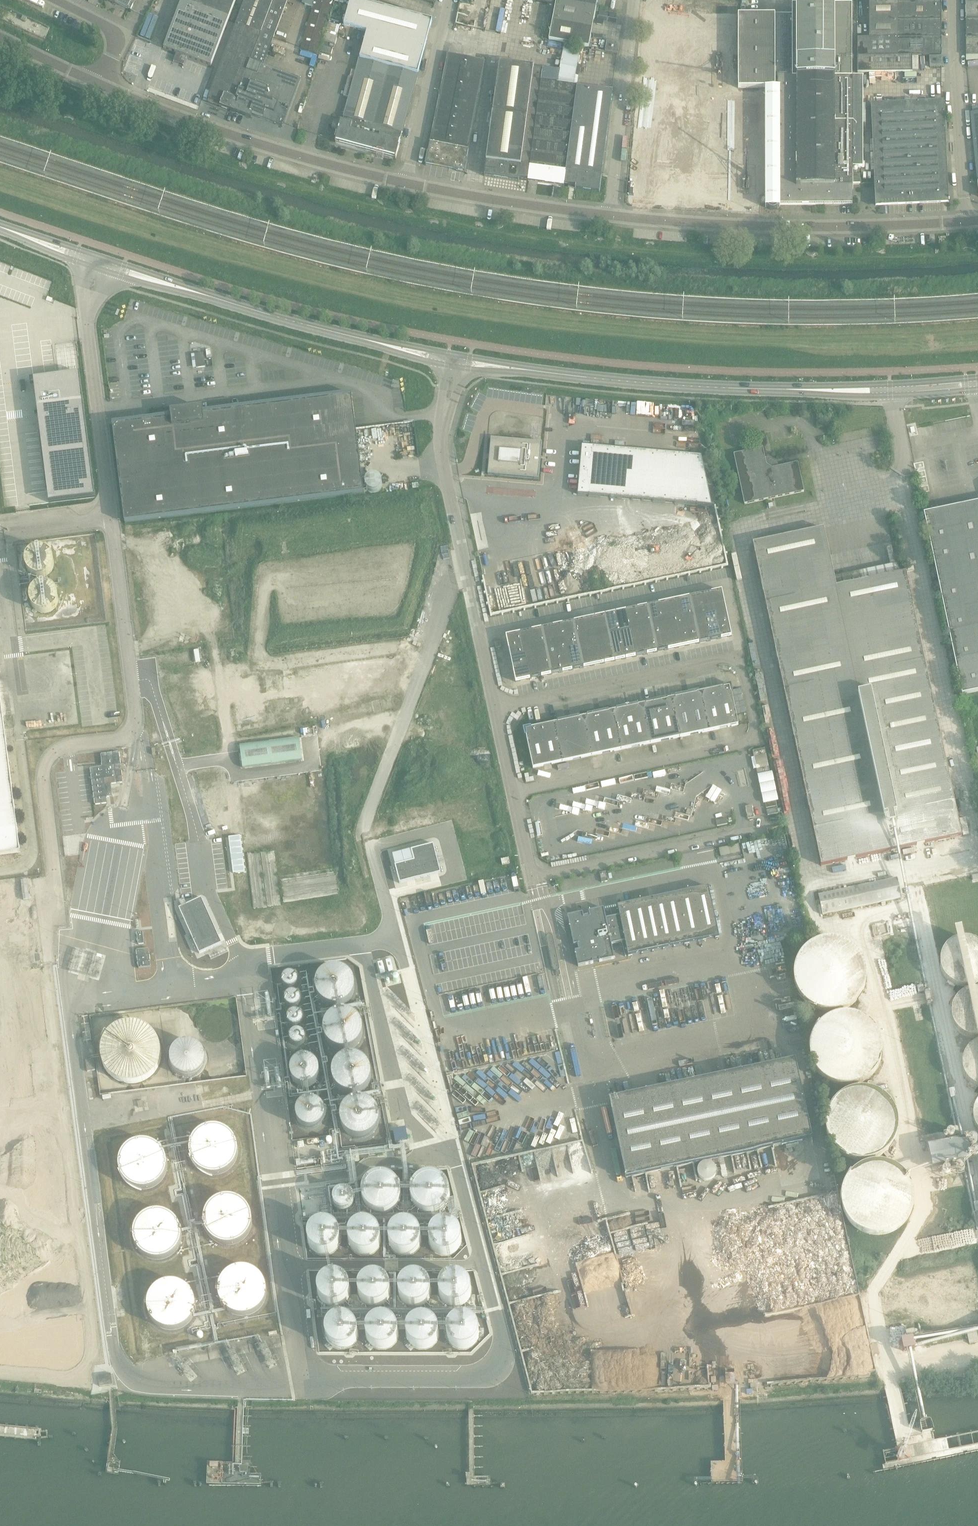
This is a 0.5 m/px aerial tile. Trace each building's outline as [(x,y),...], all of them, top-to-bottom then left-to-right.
[(109,0),(113,3),(114,3),(114,2),(128,8),(132,0),(109,0)] [(237,0),(183,0),(164,49),(176,53),(173,62),(184,66),(187,57),(211,66),(237,0)] [(275,37),(288,0),(287,0),(246,0),(237,22),(275,37)] [(334,0),(316,0),(301,51),(318,56),(334,0)] [(433,20),(356,0),(351,0),(344,26),(368,32),(360,59),(355,79),(349,77),(344,96),(349,98),(343,122),(341,121),(335,143),(336,143),(337,142),(395,158),(395,159),(396,159),(420,68),(433,20)] [(489,5),(504,8),(505,0),(491,0),(489,5)] [(589,48),(591,36),(598,0),(556,0),(549,40),(589,48)] [(868,38),(897,38),(942,38),(941,0),(868,0),(868,38)] [(965,20),(977,20),(977,1),(965,1),(965,20)] [(766,88),(766,98),(766,193),(766,207),(768,207),(770,209),(771,210),(773,210),(775,210),(777,209),(779,207),(781,207),(781,205),(852,204),(852,184),(860,183),(860,175),(860,168),(861,168),(861,95),(861,77),(852,77),(852,76),(851,38),(850,4),(791,5),(791,14),(783,14),(737,15),(737,88),(766,88)] [(649,18),(649,200),(760,200),(760,93),(732,93),(732,18),(649,18)] [(965,20),(966,38),(977,38),(977,20),(965,20)] [(230,110),(234,98),(237,99),(254,52),(267,57),(275,37),(237,22),(208,99),(210,100),(208,103),(229,111),(230,110)] [(868,38),(857,38),(857,56),(897,56),(897,38),(868,38)] [(897,56),(912,56),(942,56),(942,38),(897,38),(897,56)] [(966,38),(966,56),(977,56),(977,38),(966,38)] [(619,44),(611,43),(607,43),(606,52),(618,54),(619,44)] [(564,184),(577,86),(573,85),(579,50),(564,47),(557,83),(550,82),(551,70),(543,69),(528,183),(563,188),(564,184)] [(234,98),(230,110),(252,118),(253,116),(283,127),(301,80),(264,66),(267,57),(254,52),(237,99),(234,98)] [(486,62),(448,55),(431,143),(430,143),(425,165),(465,173),(469,150),(468,150),(486,62)] [(912,72),(912,56),(858,57),(858,72),(912,72)] [(930,68),(942,67),(942,57),(930,58),(930,68)] [(484,176),(491,177),(518,182),(519,178),(528,179),(527,183),(528,183),(543,69),(499,63),(484,176)] [(576,186),(575,189),(600,193),(602,177),(601,177),(613,91),(577,86),(564,184),(576,186)] [(948,199),(944,101),(871,104),(874,183),(875,206),(949,203),(949,201),(950,201),(950,199),(948,199)] [(192,354),(194,367),(207,366),(205,352),(192,354)] [(80,374),(34,379),(34,385),(49,503),(95,497),(80,374)] [(171,419),(114,426),(114,423),(112,424),(125,523),(364,493),(351,394),(350,394),(350,396),(204,415),(203,408),(201,408),(201,411),(173,414),(172,412),(171,412),(171,419)] [(491,438),(488,475),(539,479),(542,442),(491,438)] [(582,446),(577,495),(712,507),(701,457),(582,446)] [(776,465),(767,460),(765,460),(763,448),(734,454),(744,504),(804,492),(798,463),(776,467),(776,465)] [(385,484),(377,472),(365,480),(373,492),(385,484)] [(955,661),(962,695),(977,691),(977,502),(924,514),(955,661)] [(962,836),(906,572),(836,587),(824,528),(753,543),(821,866),(962,836)] [(200,544),(222,542),(221,532),(200,534),(200,544)] [(55,562),(55,561),(55,559),(54,556),(52,552),(51,550),(46,547),(43,546),(40,545),(37,546),(34,546),(29,549),(27,552),(25,555),(24,558),(23,561),(24,564),(24,567),(27,572),(32,575),(35,577),(38,577),(41,577),(44,576),(48,575),(50,573),(52,571),(54,568),(55,565),(55,562)] [(60,598),(60,597),(59,592),(57,588),(56,587),(54,585),(51,583),(47,582),(45,581),(42,581),(38,582),(35,584),(33,586),(31,589),(29,591),(28,594),(28,597),(29,603),(31,606),(33,609),(37,612),(40,613),(43,613),(46,613),(49,612),(52,611),(55,609),(57,606),(58,604),(59,601),(60,598)] [(731,637),(722,591),(506,637),(516,682),(731,637)] [(189,650),(142,657),(144,669),(191,662),(189,650)] [(724,687),(701,692),(709,731),(739,725),(732,693),(733,692),(732,684),(724,686),(724,687)] [(680,737),(709,731),(701,692),(697,693),(697,692),(676,696),(676,697),(672,698),(680,737)] [(20,852),(0,697),(0,854),(20,852)] [(651,743),(680,737),(672,698),(668,699),(668,698),(646,702),(646,704),(643,704),(651,743)] [(617,710),(613,711),(621,750),(651,743),(643,704),(639,705),(638,704),(617,709),(617,710)] [(592,756),(621,750),(613,711),(609,712),(609,710),(587,715),(588,716),(584,717),(592,756)] [(558,722),(554,723),(563,762),(592,756),(584,717),(580,718),(580,717),(558,721),(558,722)] [(533,768),(563,762),(554,723),(532,728),(532,727),(524,728),(525,735),(526,734),(533,768)] [(765,748),(753,751),(758,775),(770,773),(765,748)] [(91,767),(92,785),(123,782),(123,776),(117,776),(116,765),(91,767)] [(751,806),(745,807),(748,819),(754,818),(751,806)] [(433,844),(392,855),(399,883),(441,873),(433,844)] [(897,878),(819,895),(823,915),(902,898),(897,878)] [(583,913),(567,916),(574,946),(577,945),(579,952),(575,953),(578,967),(615,959),(612,945),(622,943),(625,957),(719,937),(709,887),(618,906),(620,916),(606,919),(604,909),(589,912),(589,915),(583,917),(583,913)] [(201,898),(179,908),(199,954),(222,944),(201,898)] [(553,937),(546,939),(553,969),(559,968),(553,937)] [(867,976),(866,969),(864,962),(861,956),(859,953),(856,950),(850,945),(846,942),(842,941),(838,940),(831,939),(824,939),(817,941),(813,943),(810,945),(804,950),(799,955),(796,961),(795,965),(794,969),(793,975),(794,983),(795,989),(798,995),(803,1001),(808,1006),(812,1008),(815,1010),(822,1012),(829,1013),(836,1012),(843,1010),(850,1007),(852,1005),(856,1002),(861,997),(864,990),(866,984),(867,976)] [(975,942),(971,940),(966,940),(962,940),(956,941),(952,943),(948,946),(944,950),(942,955),(940,959),(940,964),(940,968),(941,973),(943,977),(946,981),(950,984),(955,987),(959,988),(963,989),(967,989),(973,988),(977,986),(977,985),(977,944),(975,942)] [(150,948),(138,949),(138,966),(151,966),(150,948)] [(355,987),(354,983),(354,980),(352,976),(349,973),(347,971),(344,969),(340,968),(336,967),(332,967),(328,968),(325,970),(322,972),(319,976),(317,979),(316,982),(316,987),(316,990),(317,994),(319,997),(321,1000),(324,1003),(327,1004),(330,1006),(334,1006),(339,1006),(342,1005),(346,1003),(349,1001),(351,997),(353,994),(354,990),(355,987)] [(0,973),(0,978),(16,1096),(35,1094),(27,1039),(48,1036),(39,973),(19,976),(18,970),(0,973)] [(298,980),(298,977),(296,975),(294,973),(291,972),(289,973),(286,974),(284,977),(283,980),(284,982),(285,985),(287,987),(290,987),(293,987),(294,987),(296,986),(298,983),(298,980)] [(977,990),(974,990),(970,991),(965,992),(961,995),(957,998),(955,1002),(952,1006),(951,1011),(951,1015),(951,1020),(953,1026),(956,1030),(959,1033),(963,1036),(967,1038),(972,1040),(977,1040),(977,990)] [(301,999),(300,996),(299,994),(296,992),(294,991),(291,992),(288,993),(287,996),(286,999),(286,1001),(288,1004),(290,1006),(293,1006),(295,1006),(297,1006),(298,1005),(300,1002),(301,999)] [(304,1019),(304,1018),(303,1015),(301,1013),(299,1011),(297,1011),(294,1011),(291,1013),(289,1015),(288,1018),(289,1021),(290,1023),(292,1025),(295,1026),(298,1026),(299,1025),(301,1024),(303,1022),(304,1019)] [(363,1031),(363,1028),(362,1024),(360,1021),(358,1018),(355,1015),(352,1013),(349,1012),(345,1011),(340,1012),(337,1013),(333,1014),(330,1017),(327,1020),(326,1023),(325,1027),(324,1031),(324,1035),(326,1038),(327,1042),(329,1044),(332,1047),(335,1049),(339,1050),(343,1051),(347,1050),(351,1049),(354,1047),(357,1045),(360,1042),(362,1038),(363,1035),(363,1031)] [(883,1051),(883,1050),(882,1043),(881,1038),(880,1035),(876,1029),(872,1023),(868,1020),(865,1018),(859,1015),(853,1013),(846,1013),(839,1013),(833,1015),(827,1018),(823,1020),(820,1023),(815,1029),(812,1035),(810,1041),(809,1049),(809,1056),(811,1063),(814,1068),(816,1072),(819,1075),(822,1078),(825,1081),(831,1084),(837,1086),(845,1087),(852,1087),(855,1086),(860,1084),(865,1081),(869,1079),(872,1076),(877,1071),(880,1064),(882,1057),(883,1051)] [(162,1054),(161,1054),(161,1049),(160,1043),(157,1038),(154,1033),(150,1030),(145,1027),(140,1025),(133,1024),(127,1024),(121,1026),(116,1028),(111,1032),(107,1037),(105,1042),(103,1047),(102,1054),(103,1059),(104,1065),(107,1070),(110,1074),(115,1078),(119,1080),(125,1082),(130,1083),(137,1083),(142,1081),(148,1078),(152,1075),(156,1070),(159,1065),(161,1059),(162,1054)] [(306,1038),(306,1037),(305,1035),(304,1032),(301,1031),(299,1030),(296,1030),(293,1032),(291,1034),(291,1037),(291,1040),(293,1042),(295,1044),(298,1045),(300,1045),(302,1044),(303,1043),(305,1041),(306,1038)] [(206,1060),(206,1057),(205,1054),(204,1051),(202,1048),(199,1046),(196,1044),(193,1043),(190,1042),(186,1043),(182,1044),(179,1045),(176,1047),(174,1050),(172,1053),(171,1056),(171,1060),(171,1064),(172,1067),(174,1070),(176,1072),(179,1075),(181,1076),(184,1077),(188,1078),(192,1078),(195,1077),(198,1075),(201,1073),(203,1070),(205,1067),(206,1064),(206,1060)] [(977,1042),(973,1045),(969,1048),(966,1051),(963,1056),(962,1061),(961,1065),(962,1071),(963,1075),(965,1079),(969,1083),(973,1087),(977,1089),(977,1042)] [(371,1075),(371,1074),(371,1071),(370,1068),(368,1064),(366,1061),(363,1059),(360,1057),(356,1055),(352,1055),(348,1055),(344,1056),(341,1058),(338,1060),(335,1063),(333,1067),(332,1070),(332,1074),(332,1078),(333,1082),(335,1085),(337,1088),(340,1090),(343,1092),(347,1093),(350,1094),(355,1094),(358,1093),(362,1091),(365,1088),(368,1085),(370,1082),(371,1078),(371,1075)] [(319,1072),(319,1070),(318,1067),(317,1065),(315,1062),(313,1060),(311,1059),(308,1058),(305,1058),(302,1058),(299,1059),(297,1060),(294,1062),(292,1064),(291,1066),(290,1069),(290,1072),(290,1075),(291,1077),(292,1080),(294,1082),(296,1084),(298,1085),(301,1086),(304,1087),(307,1086),(310,1086),(312,1084),(314,1082),(316,1080),(318,1078),(319,1075),(319,1072)] [(795,1061),(609,1100),(626,1178),(812,1139),(795,1061)] [(899,1126),(899,1125),(899,1121),(899,1117),(896,1110),(893,1104),(889,1099),(884,1094),(878,1091),(874,1089),(870,1088),(863,1088),(856,1088),(849,1090),(843,1093),(837,1098),(832,1103),(830,1107),(828,1110),(826,1117),(825,1121),(825,1125),(825,1131),(827,1136),(828,1139),(831,1146),(836,1151),(841,1155),(847,1159),(853,1161),(857,1162),(861,1162),(867,1162),(871,1161),(876,1160),(880,1158),(884,1155),(889,1151),(893,1146),(897,1139),(899,1133),(899,1126)] [(380,1119),(380,1118),(380,1115),(379,1112),(377,1108),(375,1105),(372,1103),(369,1101),(365,1099),(361,1099),(357,1099),(353,1100),(350,1102),(347,1104),(344,1107),(342,1111),(341,1114),(341,1118),(341,1122),(342,1126),(344,1129),(346,1132),(349,1134),(352,1136),(355,1137),(359,1138),(364,1137),(367,1136),(371,1135),(374,1132),(376,1129),(378,1126),(379,1122),(380,1119)] [(324,1115),(324,1113),(324,1110),(322,1107),(321,1105),(319,1103),(316,1102),(314,1101),(311,1100),(307,1101),(305,1101),(302,1103),(300,1105),(298,1107),(297,1109),(296,1112),(295,1115),(296,1118),(297,1120),(298,1123),(299,1125),(302,1127),(304,1128),(306,1129),(309,1129),(312,1129),(315,1128),(318,1127),(320,1125),(322,1123),(323,1120),(324,1118),(324,1115)] [(40,1114),(7,1118),(25,1277),(58,1273),(57,1263),(78,1261),(77,1256),(56,1259),(40,1114)] [(0,1119),(0,1319),(22,1316),(1,1119),(0,1119)] [(239,1151),(238,1146),(237,1141),(234,1136),(231,1132),(227,1130),(222,1127),(218,1126),(213,1126),(208,1126),(203,1128),(199,1131),(195,1134),(192,1138),(190,1142),(189,1147),(189,1151),(189,1156),(191,1161),(192,1164),(196,1168),(200,1172),(204,1174),(209,1176),(213,1176),(218,1176),(222,1175),(227,1172),(231,1169),(234,1166),(237,1161),(238,1156),(239,1151)] [(293,1138),(296,1170),(341,1167),(339,1134),(293,1138)] [(168,1166),(168,1165),(168,1161),(166,1156),(164,1152),(161,1148),(157,1145),(152,1142),(147,1141),(143,1141),(139,1141),(134,1142),(130,1145),(125,1148),(122,1152),(120,1156),(119,1161),(118,1165),(119,1170),(120,1175),(122,1179),(125,1183),(129,1186),(133,1188),(138,1190),(142,1190),(148,1190),(152,1189),(157,1186),(160,1184),(163,1180),(166,1176),(168,1170),(168,1166)] [(915,1199),(914,1195),(914,1191),(912,1184),(908,1178),(904,1173),(899,1168),(893,1165),(886,1163),(882,1162),(878,1162),(872,1162),(868,1163),(864,1164),(858,1167),(852,1172),(848,1176),(844,1183),(843,1187),(842,1190),(841,1197),(841,1204),(843,1211),(844,1214),(846,1218),(850,1223),(853,1226),(856,1229),(863,1233),(869,1235),(874,1236),(877,1236),(884,1235),(887,1234),(892,1233),(897,1230),(903,1226),(908,1220),(912,1213),(914,1206),(915,1199)] [(399,1187),(398,1183),(396,1180),(393,1178),(390,1175),(386,1174),(382,1173),(378,1174),(375,1174),(372,1176),(369,1178),(366,1180),(364,1184),(362,1186),(362,1191),(361,1195),(362,1198),(363,1201),(365,1204),(368,1207),(371,1210),(374,1211),(378,1212),(382,1212),(386,1212),(390,1210),(393,1208),(396,1205),(398,1202),(399,1199),(400,1195),(400,1191),(399,1187)] [(449,1188),(447,1184),(445,1181),(443,1179),(439,1177),(436,1175),(432,1175),(428,1175),(425,1175),(421,1177),(419,1179),(416,1181),(414,1185),(412,1187),(411,1192),(411,1196),(412,1199),(413,1202),(415,1206),(417,1208),(421,1211),(424,1212),(428,1213),(432,1213),(436,1213),(440,1211),(443,1209),(446,1206),(448,1204),(449,1200),(450,1196),(450,1192),(449,1188)] [(353,1201),(353,1197),(351,1194),(347,1191),(344,1191),(340,1191),(337,1193),(334,1197),(334,1200),(334,1204),(336,1207),(339,1209),(342,1211),(346,1210),(348,1210),(350,1208),(352,1205),(353,1201)] [(253,1221),(253,1216),(251,1211),(249,1207),(246,1204),(243,1201),(238,1198),(235,1197),(229,1196),(223,1196),(219,1197),(214,1200),(211,1202),(207,1207),(205,1211),(204,1215),(203,1220),(203,1225),(204,1229),(207,1234),(210,1238),(214,1242),(219,1244),(222,1245),(227,1246),(232,1245),(237,1244),(241,1242),(245,1240),(248,1236),(251,1231),(253,1226),(253,1221)] [(792,1280),(854,1267),(841,1204),(807,1211),(816,1215),(820,1214),(821,1220),(824,1212),(826,1221),(828,1216),(834,1215),(839,1217),(836,1223),(837,1230),(833,1231),(831,1236),(823,1237),(825,1245),(823,1249),(824,1252),(820,1261),(817,1249),(814,1238),(807,1256),(802,1253),(798,1261),(799,1265),(792,1280)] [(183,1236),(182,1231),(181,1226),(178,1221),(175,1218),(170,1214),(167,1212),(162,1211),(158,1210),(153,1211),(149,1212),(145,1214),(141,1217),(137,1221),(135,1225),(133,1230),(132,1235),(133,1239),(134,1245),(136,1249),(139,1253),(143,1256),(148,1259),(152,1260),(157,1261),(161,1260),(167,1259),(171,1257),(175,1254),(178,1251),(180,1246),(182,1241),(183,1236)] [(380,1239),(380,1238),(380,1235),(379,1232),(377,1230),(375,1227),(373,1225),(370,1224),(367,1223),(364,1222),(361,1223),(358,1223),(356,1225),(353,1227),(351,1228),(349,1232),(348,1235),(348,1238),(348,1240),(349,1243),(350,1246),(352,1249),(354,1251),(357,1253),(360,1254),(363,1254),(367,1254),(370,1253),(372,1252),(375,1250),(377,1248),(378,1245),(380,1242),(380,1239)] [(420,1239),(421,1239),(420,1235),(419,1232),(418,1230),(416,1227),(414,1225),(411,1224),(407,1223),(405,1222),(402,1223),(399,1223),(396,1225),(394,1227),(392,1228),(390,1232),(389,1235),(388,1238),(389,1240),(389,1243),(390,1246),(392,1249),(395,1251),(397,1253),(400,1254),(404,1254),(407,1254),(410,1253),(413,1252),(415,1250),(417,1248),(419,1245),(420,1242),(420,1239)] [(462,1239),(462,1238),(462,1235),(461,1232),(459,1230),(457,1227),(455,1225),(452,1224),(449,1223),(446,1222),(443,1223),(440,1223),(438,1225),(435,1227),(433,1228),(431,1232),(430,1235),(430,1238),(430,1240),(431,1243),(432,1246),(434,1249),(436,1251),(439,1253),(442,1254),(445,1254),(449,1254),(451,1253),(454,1252),(456,1250),(459,1248),(460,1245),(461,1242),(462,1239)] [(339,1239),(339,1236),(338,1233),(337,1230),(335,1227),(332,1226),(329,1224),(326,1223),(324,1223),(321,1223),(318,1224),(315,1225),(312,1227),(311,1229),(309,1232),(308,1235),(307,1238),(307,1241),(308,1244),(309,1246),(311,1249),(313,1251),(316,1253),(319,1254),(322,1255),(326,1255),(329,1254),(332,1252),(334,1251),(336,1248),(338,1245),(339,1242),(339,1239)] [(267,1292),(267,1291),(266,1286),(265,1282),(263,1278),(260,1274),(256,1271),(251,1268),(246,1267),(243,1266),(238,1267),(234,1268),(229,1270),(225,1273),(222,1276),(220,1281),(218,1286),(217,1290),(217,1294),(218,1299),(220,1303),(223,1308),(227,1311),(231,1314),(236,1315),(241,1316),(247,1316),(251,1315),(255,1312),(259,1310),(262,1306),(265,1301),(266,1296),(267,1292)] [(389,1291),(389,1290),(389,1287),(388,1284),(387,1282),(385,1279),(382,1277),(379,1275),(376,1274),(374,1274),(370,1274),(368,1275),(365,1276),(362,1278),(361,1280),(359,1283),(358,1286),(357,1290),(357,1292),(358,1295),(359,1298),(361,1301),(363,1303),(366,1305),(369,1306),(372,1306),(376,1306),(379,1305),(382,1304),(384,1302),(386,1300),(388,1297),(389,1294),(389,1291)] [(430,1291),(430,1290),(429,1287),(429,1284),(427,1282),(425,1279),(423,1277),(420,1275),(417,1274),(414,1274),(411,1274),(408,1275),(406,1276),(403,1278),(401,1280),(399,1283),(398,1287),(398,1290),(398,1292),(398,1295),(400,1298),(402,1301),(404,1303),(407,1305),(410,1306),(413,1306),(417,1306),(419,1305),(422,1304),(424,1302),(427,1300),(428,1297),(429,1294),(430,1291)] [(471,1291),(471,1290),(471,1287),(470,1284),(469,1282),(467,1279),(464,1277),(461,1275),(458,1274),(456,1274),(452,1274),(450,1275),(447,1276),(444,1278),(443,1280),(441,1283),(440,1286),(439,1290),(439,1292),(440,1295),(441,1298),(443,1301),(445,1303),(448,1305),(451,1306),(454,1306),(458,1306),(461,1305),(464,1304),(466,1302),(468,1300),(470,1297),(471,1294),(471,1291)] [(349,1291),(348,1287),(348,1285),(346,1282),(344,1279),(342,1277),(339,1276),(336,1275),(333,1275),(330,1275),(327,1275),(324,1277),(322,1279),(320,1281),(318,1284),(317,1287),(317,1290),(317,1292),(317,1295),(319,1298),(320,1301),(323,1303),(325,1305),(328,1306),(332,1307),(336,1306),(338,1306),(341,1304),(343,1303),(346,1300),(347,1297),(348,1294),(349,1291)] [(196,1306),(196,1301),(194,1296),(192,1292),(189,1288),(185,1285),(182,1283),(177,1281),(172,1281),(167,1281),(163,1282),(159,1284),(155,1287),(152,1290),(149,1294),(148,1300),(147,1304),(147,1309),(148,1314),(151,1319),(153,1322),(156,1325),(161,1328),(166,1330),(171,1330),(176,1330),(180,1329),(185,1327),(188,1324),(192,1320),(194,1315),(196,1310),(196,1306)] [(356,1333),(356,1330),(355,1327),(354,1324),(352,1322),(349,1320),(346,1318),(343,1317),(341,1317),(337,1317),(335,1318),(332,1319),(329,1321),(328,1323),(326,1326),(325,1329),(324,1332),(324,1335),(325,1338),(326,1341),(328,1344),(330,1346),(333,1347),(336,1349),(339,1349),(343,1349),(346,1348),(349,1347),(351,1345),(353,1343),(355,1340),(356,1337),(356,1333)] [(397,1333),(396,1329),(396,1327),(394,1324),(392,1321),(390,1319),(387,1318),(384,1317),(381,1317),(378,1317),(375,1318),(373,1319),(370,1321),(368,1323),(366,1326),(365,1329),(365,1332),(365,1335),(365,1338),(367,1340),(369,1343),(371,1345),(374,1347),(376,1348),(380,1349),(384,1348),(386,1348),(389,1346),(391,1345),(394,1342),(395,1339),(396,1336),(397,1333)] [(437,1333),(437,1330),(436,1327),(435,1324),(433,1321),(430,1320),(427,1318),(424,1317),(422,1317),(419,1317),(416,1318),(413,1319),(410,1321),(409,1323),(407,1326),(406,1329),(405,1332),(405,1335),(406,1338),(407,1340),(409,1343),(411,1345),(414,1347),(417,1348),(420,1349),(424,1349),(427,1348),(430,1346),(432,1345),(434,1342),(436,1339),(437,1336),(437,1333)] [(479,1333),(478,1329),(478,1327),(476,1324),(474,1321),(472,1319),(469,1318),(466,1317),(463,1317),(460,1317),(457,1318),(455,1319),(452,1321),(450,1323),(448,1326),(447,1329),(447,1332),(447,1335),(447,1338),(449,1340),(451,1343),(453,1345),(456,1347),(458,1348),(462,1349),(466,1348),(468,1348),(471,1346),(473,1345),(476,1342),(477,1339),(478,1336),(479,1333)] [(913,1337),(901,1340),(904,1351),(915,1349),(913,1337)] [(391,1355),(403,1362),(409,1352),(398,1345),(391,1355)] [(111,1373),(98,1375),(99,1386),(113,1384),(111,1373)]
